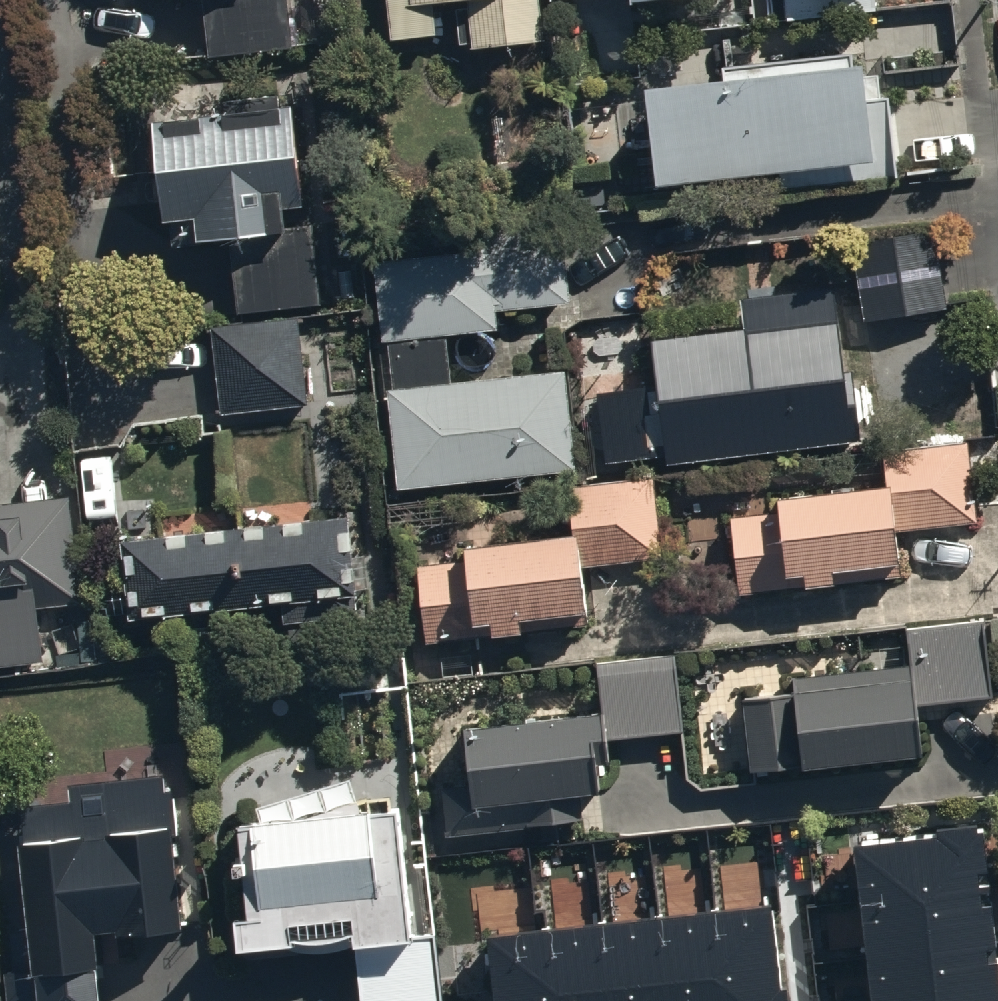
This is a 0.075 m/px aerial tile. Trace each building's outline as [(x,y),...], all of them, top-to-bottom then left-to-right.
[(208,62),(291,56),(287,0),(204,0),(208,62)] [(545,48),(541,0),(384,0),(388,49),(437,45),(435,16),(459,14),(462,52),(472,51),(473,57),(545,51),(545,48)] [(551,9),(630,1),(631,19),(712,11),(711,0),(550,0),(551,9)] [(785,29),(878,20),(876,0),(783,0),(785,29)] [(671,101),(648,104),(658,197),(866,175),(867,185),(893,183),(885,110),(867,112),(864,83),(852,84),(851,71),(727,84),(728,95),(705,98),(704,91),(670,94),(671,101)] [(286,219),(307,217),(295,114),(283,115),(281,96),(217,104),(218,118),(154,125),(169,256),(229,249),(237,319),(324,309),(315,234),(288,237),(286,219)] [(393,394),(386,394),(396,496),(576,479),(566,378),(454,388),(450,343),(500,338),(498,317),(571,310),(563,229),(449,240),(451,262),(374,270),(382,350),(389,350),(393,394)] [(853,250),(861,321),(944,312),(937,241),(853,250)] [(666,462),(667,473),(862,450),(860,434),(867,433),(860,377),(845,379),(835,299),(745,309),(748,337),(651,349),(654,373),(597,380),(607,469),(666,462)] [(211,330),(220,421),(309,413),(300,321),(211,330)] [(731,514),(737,590),(785,586),(785,581),(805,580),(805,585),(834,583),(833,574),(897,569),(893,524),(973,518),(968,447),(884,454),(887,489),(778,497),(779,510),(731,514)] [(586,618),(581,563),(661,556),(654,475),(569,482),(574,539),(465,548),(466,558),(417,562),(424,643),(475,638),(474,627),(492,626),(493,635),(523,632),(523,624),(586,618)] [(43,671),(38,614),(81,610),(71,502),(0,509),(0,675),(43,671)] [(130,614),(131,630),(285,615),(286,633),(360,626),(350,525),(305,529),(305,525),(287,527),(287,531),(266,533),(265,528),(248,530),(248,536),(228,538),(227,531),(207,533),(208,540),(188,542),(187,536),(170,537),(170,544),(123,549),(127,593),(120,594),(123,615),(130,614)] [(804,775),(804,778),(923,768),(918,712),(994,705),(987,624),(906,632),(910,673),(794,683),(796,699),(745,704),(752,780),(804,775)] [(604,715),(466,730),(471,781),(442,784),(447,835),(586,820),(583,796),(603,794),(598,746),(608,745),(608,738),(683,730),(675,655),(599,663),(604,715)] [(35,975),(11,977),(14,1000),(90,1000),(88,981),(102,979),(98,944),(118,942),(119,952),(185,945),(174,843),(179,843),(174,799),(166,800),(164,782),(70,791),(72,806),(21,811),(26,854),(22,854),(35,975)] [(353,947),(358,1000),(442,1000),(435,938),(411,940),(399,823),(374,826),(373,814),(361,815),(361,819),(240,831),(244,871),(237,871),(239,894),(246,893),(249,931),(235,932),(239,965),(296,959),(295,953),(353,947)] [(855,845),(872,1000),(997,1000),(997,956),(984,831),(855,845)] [(485,940),(492,1000),(786,1000),(775,906),(485,940)]
